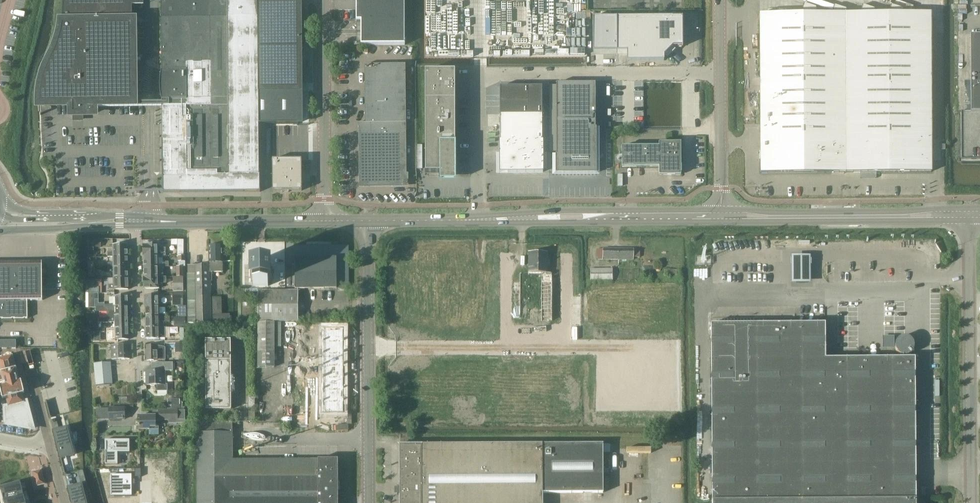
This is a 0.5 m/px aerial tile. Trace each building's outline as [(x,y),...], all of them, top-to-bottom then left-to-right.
[(63,3),(63,6),(63,9),(63,12),(63,15),(63,18),(62,21),(62,24),(61,27),(61,30),(60,33),(60,36),(59,38),(58,41),(57,44),(56,47),(55,50),(54,52),(53,55),(51,58),(50,60),(48,63),(46,67),(45,69),(45,72),(44,75),(43,77),(42,80),(42,82),(41,85),(40,88),(40,90),(40,93),(39,96),(39,98),(39,101),(39,104),(72,103),(72,113),(83,113),(83,103),(133,103),(132,0),(63,0),(63,3)] [(163,192),(260,191),(259,174),(258,94),(300,94),(300,0),(161,0),(163,192)] [(356,21),(361,21),(361,45),(405,45),(405,0),(356,0),(356,21)] [(932,172),(931,13),(759,14),(760,172),(932,172)] [(683,16),(617,17),(617,51),(627,51),(627,61),(664,61),(664,55),(673,47),(683,47),(683,16)] [(617,17),(593,17),(593,51),(617,51),(617,17)] [(971,34),(971,111),(961,111),(962,159),(979,159),(979,34),(971,34)] [(361,186),(407,185),(405,65),(365,65),(365,123),(367,123),(367,130),(360,130),(361,186)] [(454,84),(454,70),(425,70),(425,84),(454,84)] [(556,98),(550,98),(550,152),(557,152),(557,155),(556,155),(556,173),(597,173),(597,166),(597,153),(596,128),(596,83),(556,83),(556,98)] [(454,84),(425,84),(425,99),(454,99),(454,84)] [(500,140),(499,140),(499,164),(500,164),(508,171),(508,172),(544,172),(543,140),(542,140),(542,115),(542,87),(500,87),(500,115),(500,140)] [(455,127),(454,127),(454,99),(425,99),(425,172),(442,172),(442,182),(455,182),(455,161),(455,162),(455,127)] [(680,143),(666,142),(666,146),(622,146),(622,166),(659,166),(659,175),(680,175),(680,143)] [(287,190),(287,159),(272,159),(272,190),(287,190)] [(287,159),(287,190),(301,190),(301,159),(287,159)] [(177,245),(178,255),(184,255),(183,240),(172,240),(172,245),(177,245)] [(143,256),(163,255),(166,255),(166,248),(158,248),(158,244),(143,245),(143,256)] [(107,257),(113,257),(113,256),(127,256),(127,245),(113,245),(113,252),(107,252),(107,257)] [(194,265),(187,265),(188,323),(196,323),(211,323),(211,316),(211,295),(210,272),(223,272),(223,261),(223,246),(210,246),(210,265),(194,265)] [(264,290),(264,319),(307,319),(307,290),(348,290),(348,246),(295,246),(295,290),(264,290)] [(618,260),(618,249),(597,249),(597,257),(603,257),(603,260),(618,260)] [(618,249),(618,260),(634,259),(634,257),(640,257),(640,249),(618,249)] [(563,286),(563,277),(552,277),(552,273),(548,273),(548,253),(529,253),(529,272),(520,272),(520,282),(513,282),(513,315),(520,315),(520,318),(528,318),(528,320),(539,320),(539,328),(548,328),(548,320),(552,320),(552,286),(563,286)] [(163,255),(143,256),(144,267),(161,267),(163,267),(163,266),(168,266),(168,261),(163,261),(163,258),(163,255)] [(113,257),(113,263),(107,263),(107,268),(108,268),(128,267),(127,256),(113,256),(113,257)] [(810,284),(810,257),(791,257),(791,284),(810,284)] [(270,262),(251,263),(251,281),(253,281),(253,286),(268,286),(268,281),(270,281),(270,280),(272,280),(272,267),(270,267),(270,262)] [(27,302),(27,300),(41,299),(41,263),(17,263),(0,264),(0,318),(27,318),(27,302)] [(108,268),(108,273),(114,273),(114,278),(128,277),(128,267),(108,268)] [(144,278),(163,277),(163,274),(163,267),(161,267),(144,267),(144,278)] [(613,269),(591,269),(591,281),(613,281),(613,269)] [(109,289),(114,289),(128,288),(128,277),(114,278),(109,278),(109,289)] [(163,277),(144,278),(144,288),(159,288),(158,279),(163,279),(163,277)] [(182,291),(182,277),(173,277),(173,291),(182,291)] [(94,299),(97,299),(97,293),(88,293),(88,307),(94,307),(94,299)] [(172,293),(172,306),(182,305),(182,293),(172,293)] [(159,307),(159,306),(159,295),(145,296),(145,307),(159,307)] [(105,308),(129,307),(128,296),(114,296),(114,303),(105,303),(105,308)] [(213,299),(213,323),(230,323),(230,314),(222,314),(222,298),(213,299)] [(159,307),(145,307),(145,317),(160,317),(159,306),(159,307)] [(129,307),(105,308),(105,310),(107,310),(107,318),(129,317),(129,307)] [(171,316),(160,317),(145,317),(145,328),(160,328),(160,321),(171,321),(171,316)] [(115,328),(129,328),(129,317),(107,318),(97,318),(97,323),(115,322),(115,328)] [(174,326),(186,327),(186,318),(174,318),(174,326)] [(274,366),(274,321),(258,321),(258,367),(274,366)] [(915,357),(825,358),(825,323),(712,324),(713,502),(916,502),(915,357)] [(129,328),(115,328),(115,339),(129,338),(129,328)] [(160,328),(145,328),(146,338),(160,338),(160,328)] [(337,329),(317,329),(317,340),(337,340),(337,329)] [(916,345),(916,341),(914,338),(913,337),(910,334),(908,333),(905,333),(903,333),(900,333),(898,335),(896,336),(894,338),(893,340),(892,344),(892,346),(893,349),(894,350),(895,353),(897,354),(899,356),(902,357),(904,357),(906,357),(909,356),(911,355),(913,353),(915,350),(916,348),(916,345)] [(206,339),(206,359),(206,409),(231,409),(231,339),(224,339),(224,335),(210,335),(210,339),(206,339)] [(337,340),(317,340),(317,352),(337,352),(337,340)] [(58,342),(58,349),(67,350),(67,342),(58,342)] [(116,359),(130,359),(130,345),(112,345),(112,356),(116,356),(116,359)] [(164,345),(157,346),(145,346),(146,360),(164,359),(164,345)] [(337,352),(317,352),(317,363),(337,363),(337,352)] [(0,358),(0,366),(3,380),(0,381),(0,387),(3,398),(6,397),(8,405),(9,406),(5,407),(6,424),(33,429),(26,402),(24,403),(23,401),(21,393),(24,392),(21,381),(19,382),(18,378),(12,355),(0,358)] [(112,361),(96,361),(97,384),(113,383),(112,361)] [(165,391),(165,384),(165,370),(173,370),(173,362),(152,362),(152,363),(154,363),(154,370),(146,370),(146,384),(150,384),(151,385),(155,385),(156,384),(156,391),(165,391)] [(337,363),(317,363),(317,375),(337,375),(337,363)] [(337,375),(317,375),(317,386),(337,386),(337,375)] [(337,386),(317,386),(317,398),(337,398),(337,386)] [(170,398),(170,409),(179,409),(179,398),(170,398)] [(337,398),(317,398),(317,409),(337,409),(337,398)] [(97,419),(110,419),(125,418),(125,407),(96,408),(97,419)] [(142,415),(139,418),(139,419),(139,428),(149,428),(149,434),(159,434),(159,425),(156,425),(156,419),(170,418),(170,422),(177,422),(185,421),(185,410),(177,410),(155,410),(155,413),(155,415),(142,415)] [(214,421),(214,430),(234,431),(234,422),(214,421)] [(67,428),(54,431),(61,458),(74,455),(67,428)] [(130,440),(105,440),(105,464),(118,464),(118,452),(130,452),(130,440)] [(543,493),(603,493),(603,444),(542,444),(399,445),(400,486),(397,486),(398,493),(400,493),(400,502),(543,502),(543,493)] [(242,481),(254,481),(254,459),(242,459),(242,481)] [(254,481),(266,481),(266,459),(254,459),(254,481)] [(266,481),(278,481),(278,459),(266,459),(266,481)] [(278,481),(290,481),(290,459),(278,459),(278,481)] [(290,481),(302,481),(302,459),(290,459),(290,481)] [(302,481),(314,481),(314,459),(302,459),(302,481)] [(314,481),(326,481),(326,459),(314,459),(314,481)] [(326,459),(326,481),(338,481),(338,459),(326,459)] [(179,461),(166,461),(166,501),(179,501),(179,461)] [(41,470),(33,472),(36,486),(45,484),(41,470)] [(132,475),(111,475),(111,496),(132,496),(132,475)] [(0,488),(4,501),(4,502),(26,502),(20,483),(0,488)] [(68,488),(72,502),(86,502),(82,485),(68,488)]
